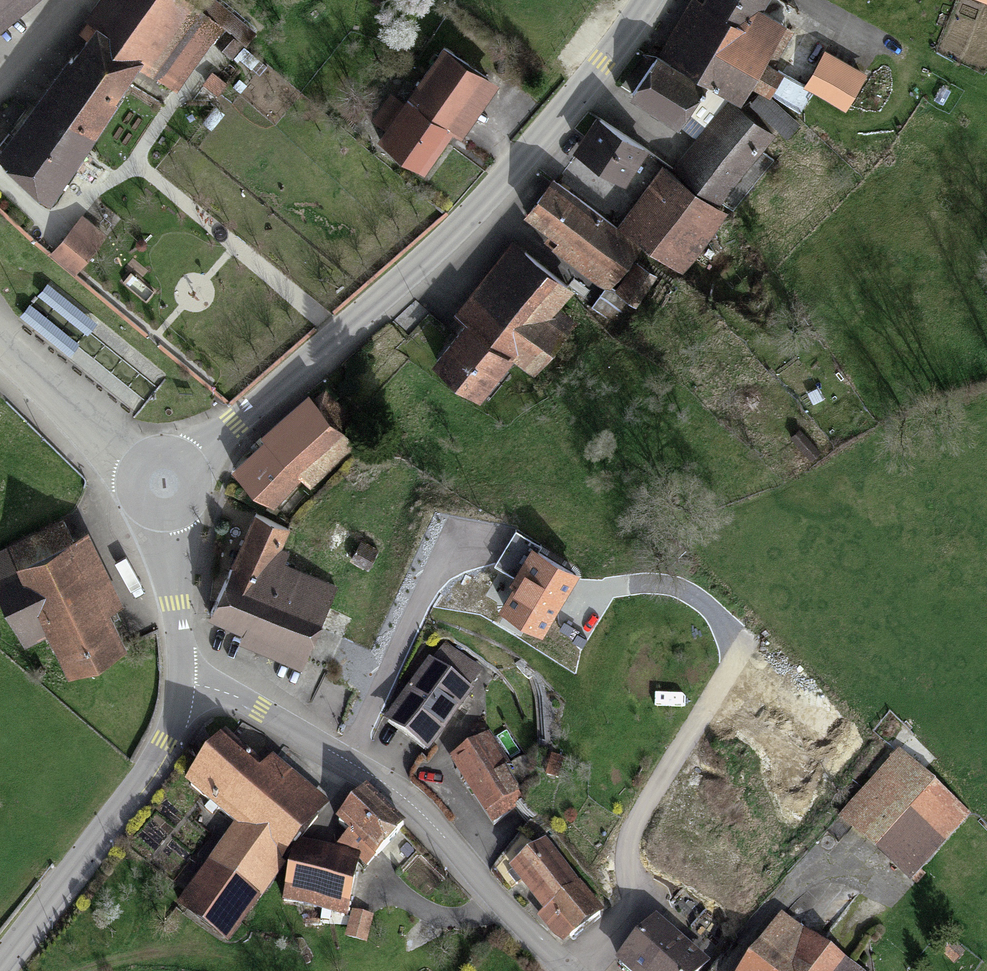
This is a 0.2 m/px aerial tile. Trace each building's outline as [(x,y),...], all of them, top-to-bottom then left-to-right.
[(40,0),(0,0),(0,34),(40,0)] [(233,13),(214,0),(94,0),(82,16),(92,23),(2,148),(67,195),(155,72),(184,81),(233,13)] [(751,102),(796,30),(748,0),(686,0),(658,45),(728,88),(751,102)] [(728,88),(658,45),(634,93),(691,133),(728,88)] [(832,46),(808,87),(854,115),(879,74),(832,46)] [(477,110),(429,78),(389,138),(436,170),(477,110)] [(668,162),(732,213),(776,159),(766,151),(786,126),(751,102),(728,88),(691,133),(668,162)] [(657,144),(605,110),(579,149),(631,182),(657,144)] [(732,213),(668,162),(624,222),(686,269),(732,213)] [(650,248),(559,179),(532,215),(556,234),(548,244),(631,306),(655,274),(639,262),(650,248)] [(575,289),(513,238),(457,307),(468,317),(434,359),(484,399),(513,364),(532,379),(569,333),(551,319),(575,289)] [(312,392),(240,467),(279,504),(303,479),(317,494),(366,444),(312,392)] [(292,529),(255,512),(204,618),(310,668),(350,584),(281,551),(292,529)] [(3,604),(22,646),(57,630),(75,670),(132,644),(113,603),(124,598),(93,530),(26,561),(16,540),(0,547),(0,606),(3,604)] [(575,581),(531,555),(515,581),(521,584),(503,614),(542,637),(575,581)] [(495,670),(449,638),(391,722),(437,754),(495,670)] [(490,735),(451,759),(486,816),(525,792),(490,735)] [(240,739),(205,782),(247,815),(298,855),(339,803),(279,756),(272,765),(240,739)] [(974,816),(900,752),(842,819),(917,883),(974,816)] [(371,788),(342,818),(385,860),(414,830),(371,788)] [(298,855),(247,815),(179,901),(229,941),(298,855)] [(545,840),(514,865),(550,908),(542,915),(561,938),(599,906),(545,840)] [(365,850),(315,841),(298,855),(289,900),(352,912),(365,850)] [(663,923),(626,966),(632,970),(706,970),(712,964),(663,923)] [(758,970),(862,970),(790,923),(758,970)]
